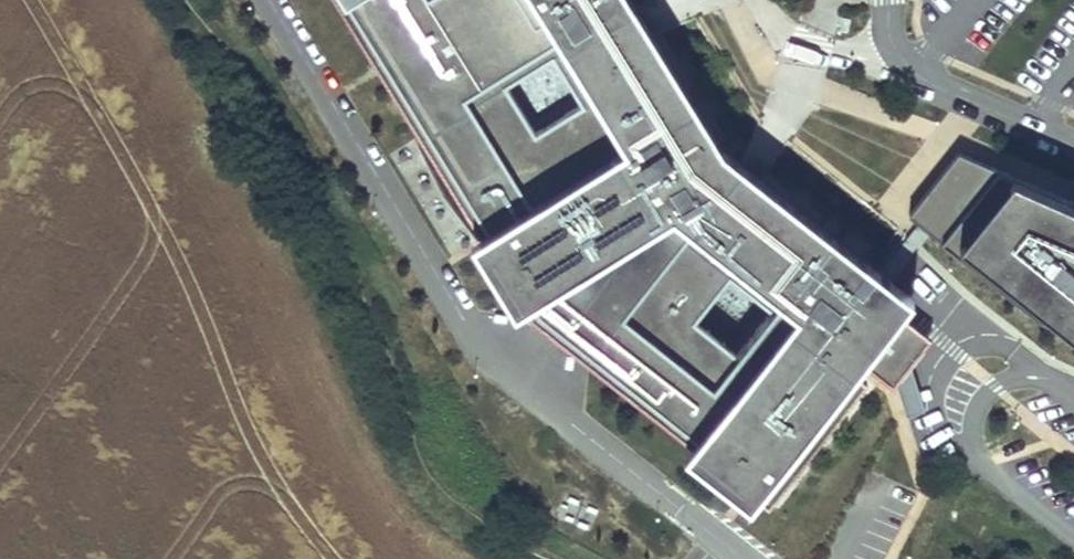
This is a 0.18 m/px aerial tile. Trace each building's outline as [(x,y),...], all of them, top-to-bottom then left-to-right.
[(423,132),(415,137),(440,191),(476,239),(482,235),(493,252),(496,250),(528,303),(535,315),(550,306),(559,325),(550,338),(698,445),(740,476),(738,479),(756,493),(853,369),(861,359),(876,371),(913,325),(906,319),(898,313),(911,297),(882,274),(759,177),(769,164),(764,160),(757,155),(748,168),(721,147),(650,31),(656,26),(651,17),(645,7),(638,11),(631,0),(341,0),(423,132)] [(958,152),(908,214),(1039,318),(1073,333),(1073,202),(958,152)] [(550,306),(535,315),(550,338),(559,325),(550,306)] [(930,338),(913,325),(876,371),(892,385),(930,338)] [(768,503),(867,380),(853,369),(756,493),(768,503)]
